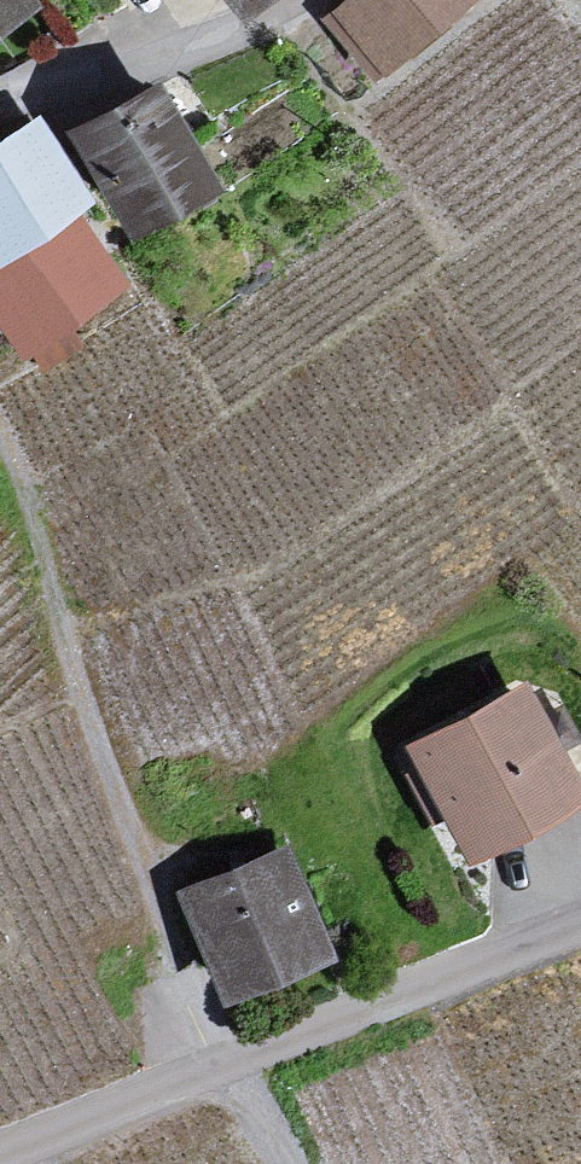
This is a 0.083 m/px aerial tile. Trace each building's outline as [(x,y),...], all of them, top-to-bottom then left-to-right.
[(322,27),(366,80),(464,0),(354,0),(322,27)] [(205,168),(151,76),(71,123),(125,215),(205,168)] [(34,113),(0,132),(0,249),(65,203),(84,191),(34,113)] [(65,203),(0,249),(0,321),(12,339),(112,270),(65,203)] [(575,781),(517,673),(405,733),(463,841),(575,781)] [(320,944),(279,847),(181,888),(222,986),(320,944)]
